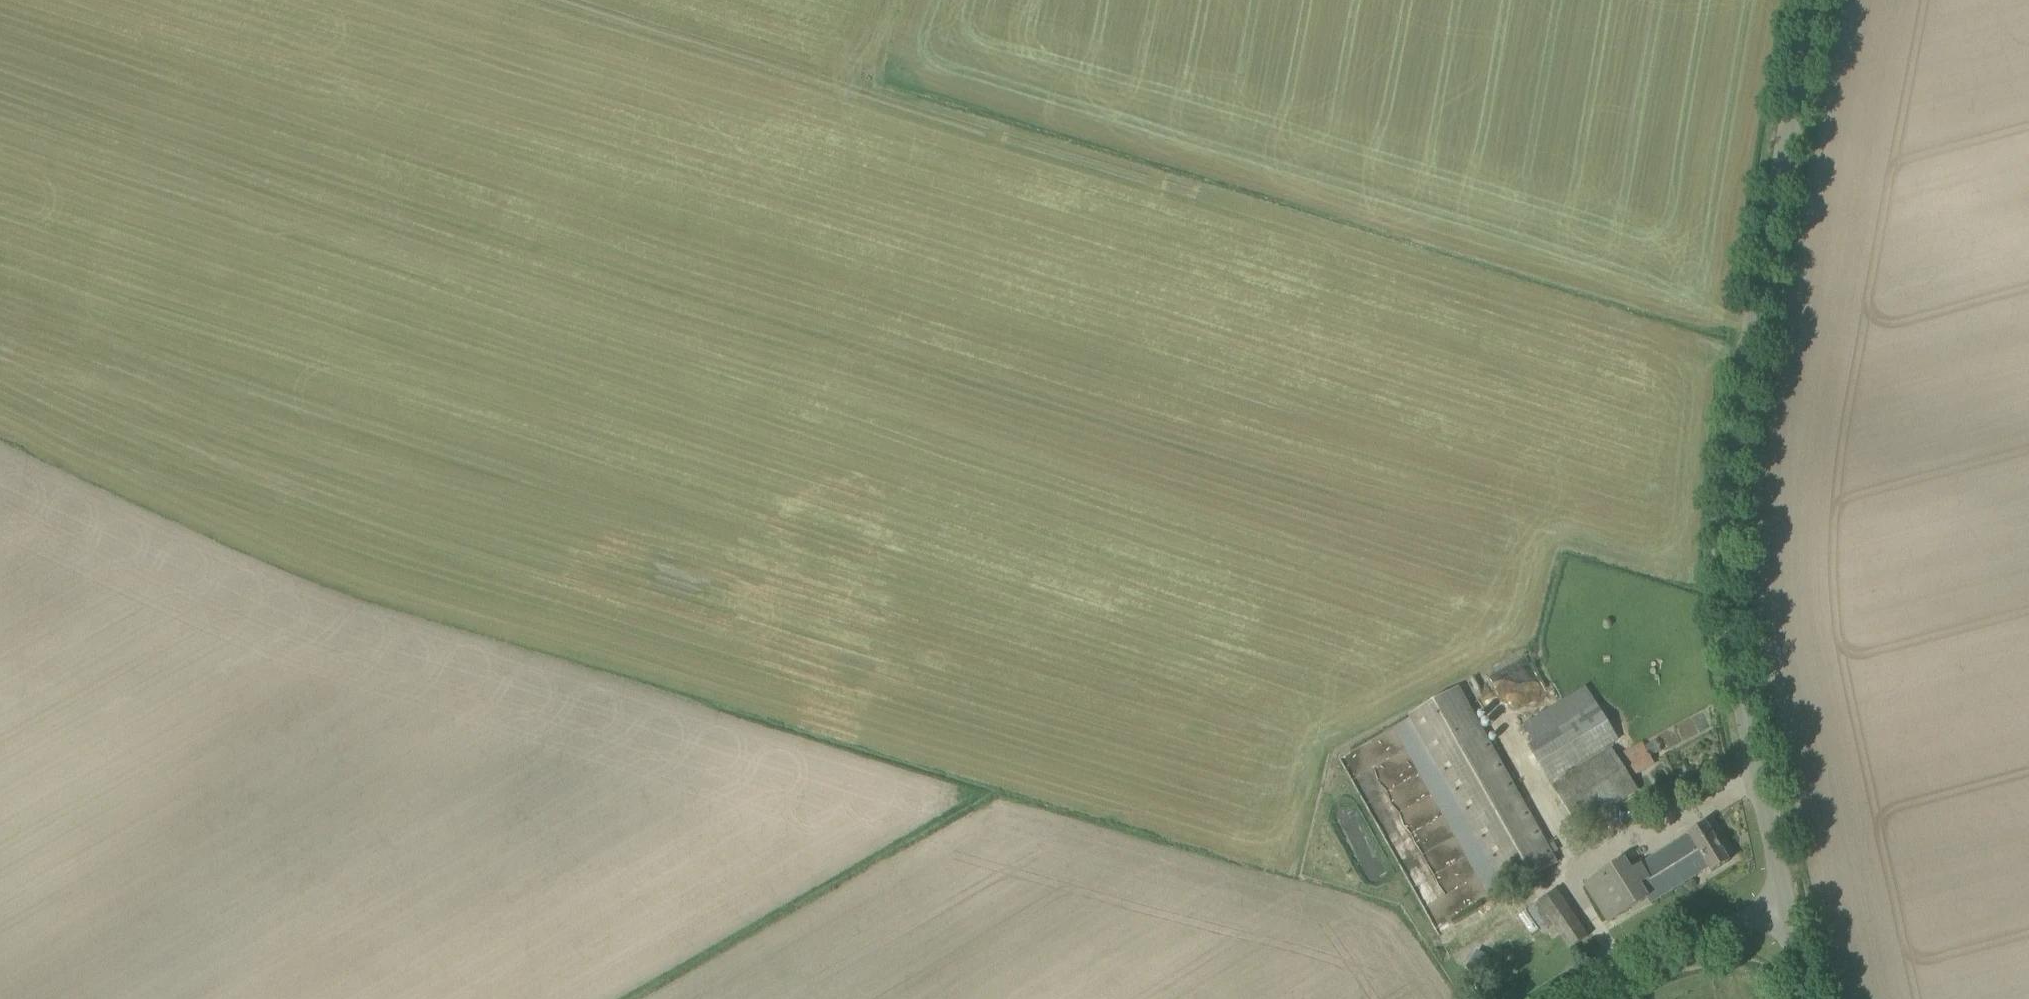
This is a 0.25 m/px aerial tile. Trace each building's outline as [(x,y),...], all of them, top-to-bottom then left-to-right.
[(1462,688),(1409,717),(1506,892),(1559,863),(1462,688)] [(1528,746),(1550,781),(1620,739),(1599,705),(1550,735),(1541,720),(1528,728),(1536,741),(1528,746)] [(1643,742),(1620,754),(1633,777),(1655,765),(1643,742)] [(1553,787),(1579,828),(1638,790),(1613,749),(1553,787)] [(1713,872),(1730,861),(1706,822),(1689,833),(1690,835),(1643,864),(1641,862),(1629,870),(1623,860),(1585,883),(1609,922),(1648,897),(1652,903),(1709,867),(1713,872)] [(1571,948),(1588,937),(1556,890),(1539,901),(1571,948)]
